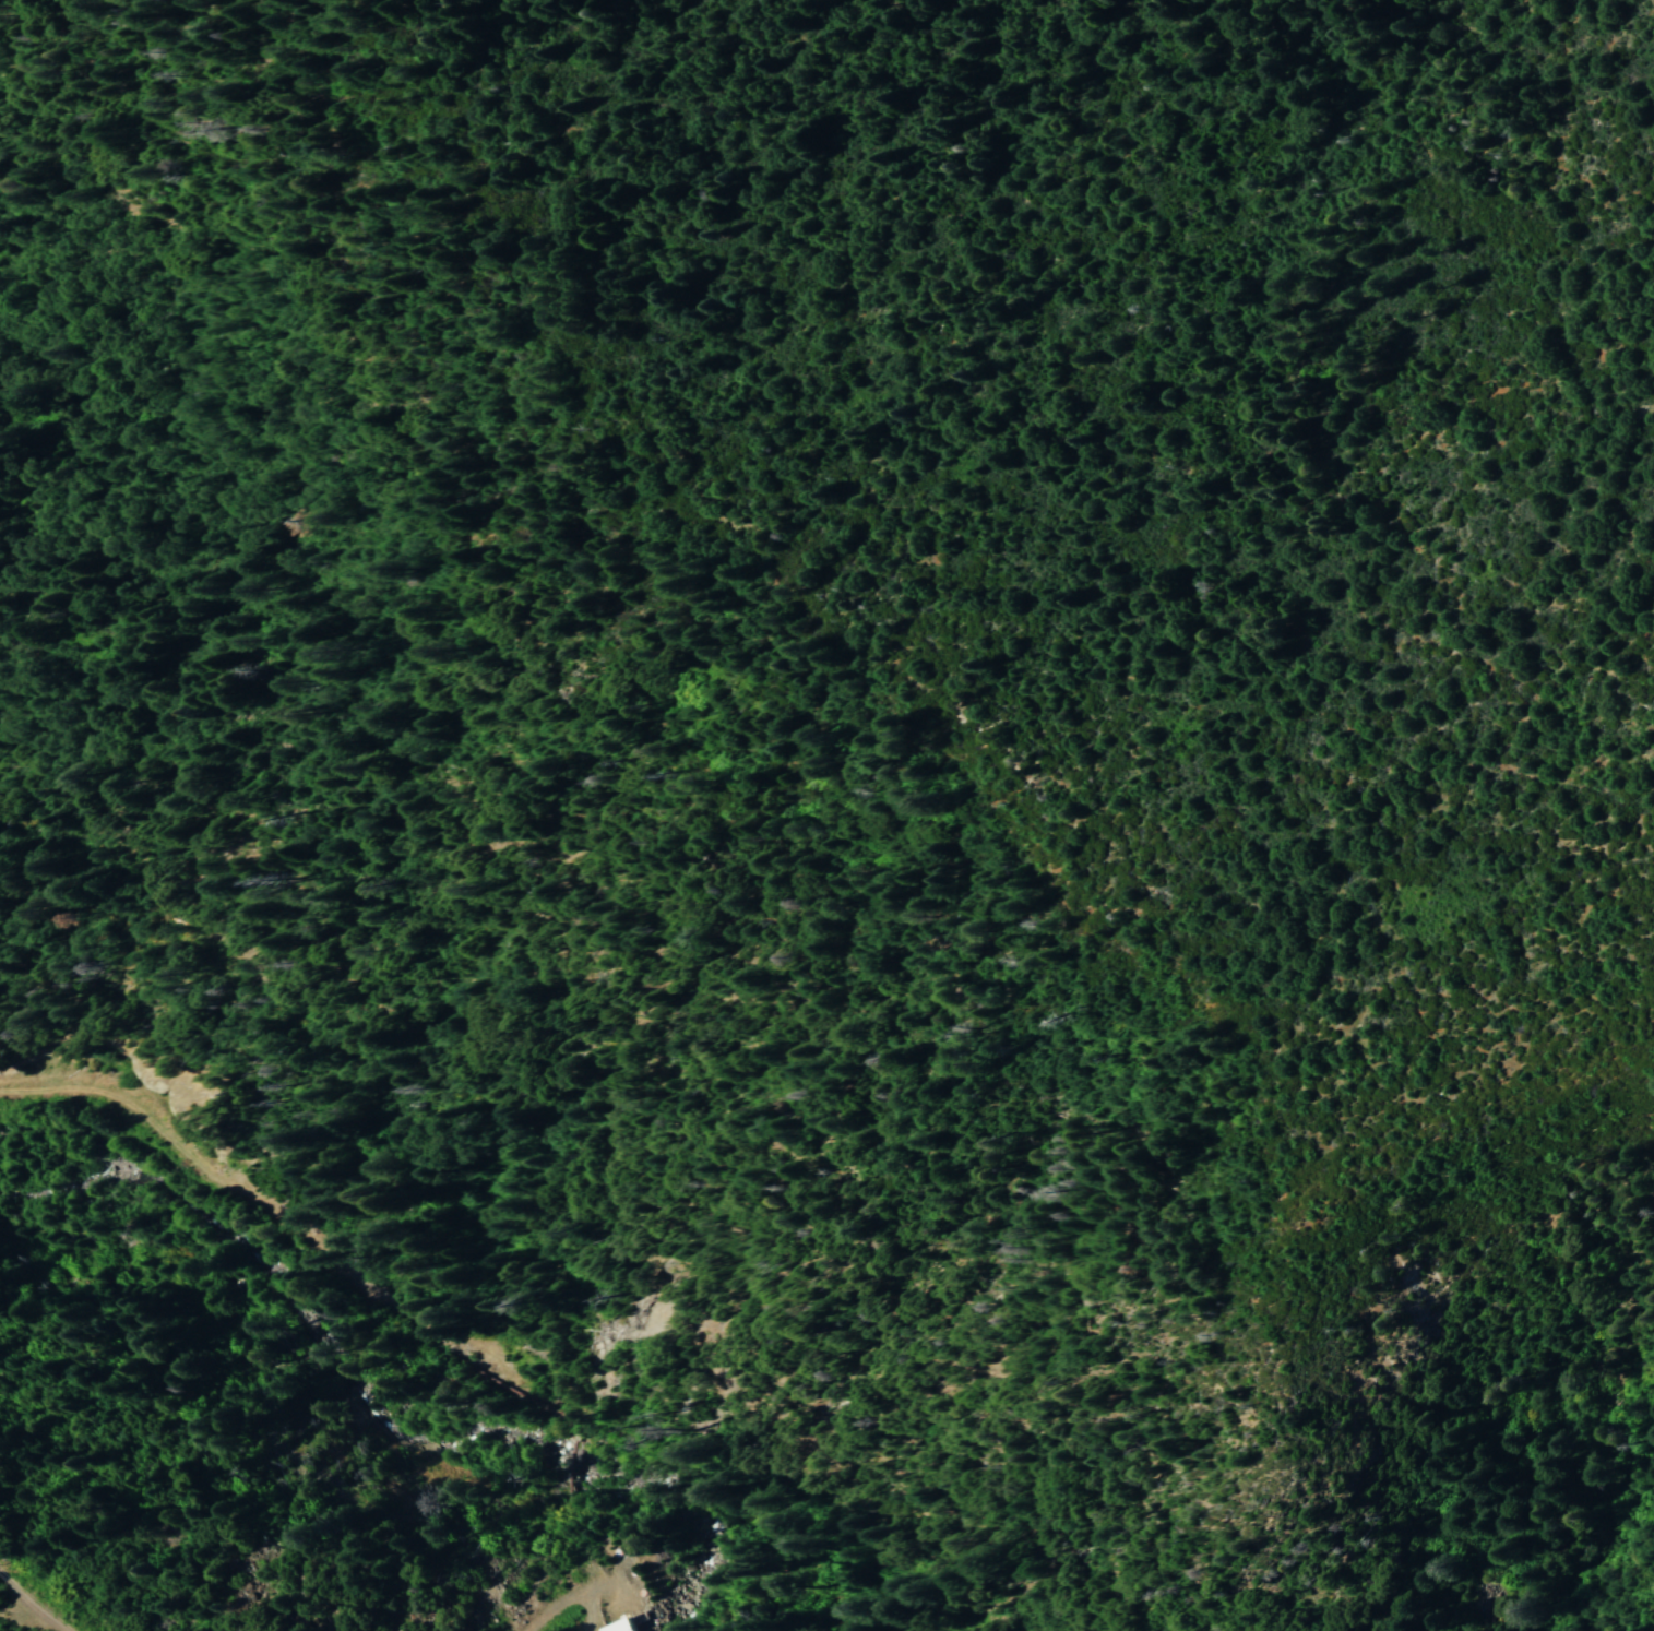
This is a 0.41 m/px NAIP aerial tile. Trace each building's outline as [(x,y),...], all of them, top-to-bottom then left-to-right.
[(623,1626),(624,1625),(621,1617),(590,1630),(625,1630),(623,1626)]
